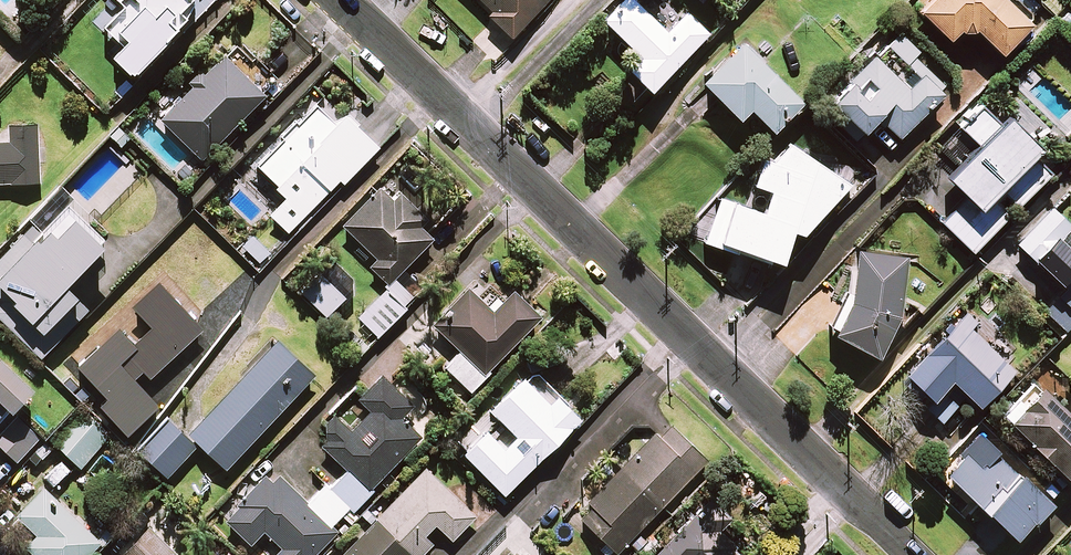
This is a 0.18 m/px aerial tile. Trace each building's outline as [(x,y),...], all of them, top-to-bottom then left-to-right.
[(124,5),(104,25),(123,43),(113,54),(133,73),(190,12),(185,7),(191,0),(119,0),(124,5)] [(492,10),(487,15),(513,38),(548,0),(481,0),(492,10)] [(635,0),(622,0),(604,19),(642,56),(630,69),(651,90),(707,32),(686,11),(667,31),(635,0)] [(1008,0),(929,0),(919,9),(949,38),(957,29),(976,29),(1000,52),(1030,22),(1008,0)] [(948,84),(897,35),(885,47),(876,57),(873,54),(830,99),(863,130),(876,116),(898,137),(948,84)] [(802,102),(744,41),(703,81),(740,119),(751,108),(773,130),(802,102)] [(264,94),(224,55),(161,119),(201,158),(264,94)] [(278,205),(289,216),(266,240),(278,252),(300,230),(295,225),(296,224),(340,178),(344,182),(379,146),(344,112),(333,124),(316,106),(258,165),(289,194),(278,205)] [(979,106),(961,126),(939,148),(957,165),(948,175),(968,194),(942,221),(972,250),(1047,173),(1028,154),(1037,145),(1006,115),(997,124),(979,106)] [(36,124),(10,125),(11,142),(0,142),(0,183),(39,181),(36,124)] [(715,194),(697,243),(775,264),(787,231),(797,235),(846,184),(780,139),(755,156),(745,186),(762,191),(758,210),(715,194)] [(380,186),(343,224),(377,258),(370,265),(385,280),(382,283),(387,288),(359,317),(378,335),(415,298),(407,290),(418,278),(405,266),(432,237),(420,225),(427,218),(399,191),(392,198),(380,186)] [(95,220),(63,188),(0,253),(0,296),(2,298),(0,301),(0,316),(41,356),(80,317),(67,304),(77,294),(65,282),(106,240),(90,224),(95,220)] [(1051,207),(1018,244),(1067,287),(1044,313),(1064,330),(1070,323),(1070,232),(1067,229),(1070,225),(1070,224),(1051,207)] [(833,333),(878,358),(901,310),(905,252),(855,248),(853,283),(852,283),(830,324),(836,327),(833,333)] [(352,280),(333,260),(301,290),(325,316),(352,291),(352,280)] [(98,407),(129,441),(166,408),(148,389),(211,331),(164,279),(134,306),(157,331),(136,350),(120,333),(82,368),(109,397),(98,407)] [(537,316),(511,292),(500,303),(492,296),(483,306),(467,291),(432,327),(458,351),(442,368),(467,391),(537,316)] [(1013,370),(960,318),(906,372),(935,400),(927,408),(942,422),(968,395),(979,405),(1013,370)] [(314,374),(277,340),(190,433),(226,467),(314,374)] [(6,406),(10,410),(34,386),(1,354),(0,355),(0,412),(6,406)] [(581,417),(532,368),(486,412),(535,461),(581,417)] [(381,375),(359,399),(370,409),(352,429),(336,415),(314,439),(347,468),(331,486),(326,482),(309,500),(273,468),(226,520),(251,543),(264,530),(282,546),(274,554),(312,554),(420,435),(401,418),(413,404),(381,375)] [(1034,378),(1001,412),(1070,480),(1070,414),(1034,378)] [(104,442),(81,418),(54,445),(77,468),(104,442)] [(191,445),(163,419),(134,450),(163,476),(191,445)] [(13,421),(0,434),(0,447),(15,462),(34,442),(13,421)] [(659,434),(653,427),(635,427),(609,453),(623,466),(576,513),(616,552),(707,457),(671,423),(659,434)] [(1051,502),(976,434),(962,449),(966,452),(946,473),(1018,538),(1051,502)] [(426,468),(341,554),(420,554),(432,542),(424,534),(435,523),(452,539),(474,515),(426,468)] [(46,487),(18,515),(37,534),(26,545),(36,554),(86,554),(100,541),(46,487)] [(708,501),(656,553),(658,554),(741,554),(717,532),(728,520),(708,501)] [(149,526),(121,554),(178,554),(149,526)]
